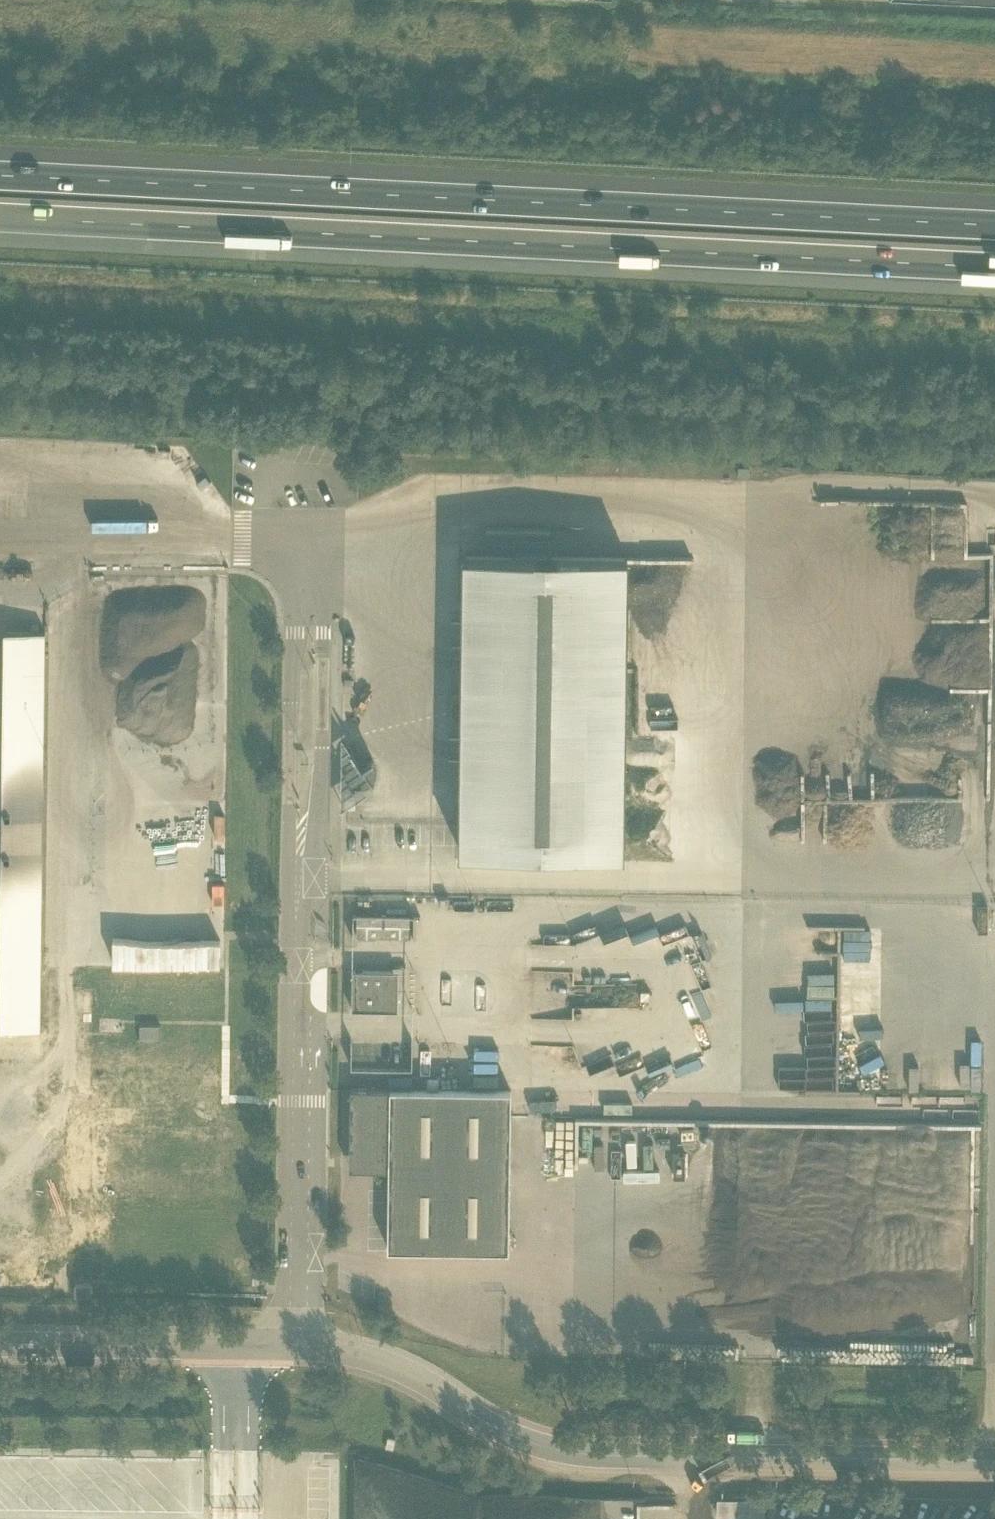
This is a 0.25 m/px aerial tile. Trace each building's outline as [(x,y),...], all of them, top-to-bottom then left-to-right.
[(461,829),(461,852),(624,855),(628,556),(465,554),(461,829)] [(40,1029),(45,631),(4,630),(0,1016),(0,1028),(40,1029)] [(411,918),(356,918),(356,940),(410,940),(411,918)] [(392,972),(373,972),(352,971),(351,1011),(392,1012),(392,972)] [(140,1040),(160,1041),(160,1025),(140,1025),(140,1040)] [(388,1248),(509,1250),(511,1121),(511,1091),(351,1087),(350,1155),(360,1156),(369,1168),(389,1168),(388,1248)] [(75,1282),(75,1294),(91,1294),(92,1282),(75,1282)]
